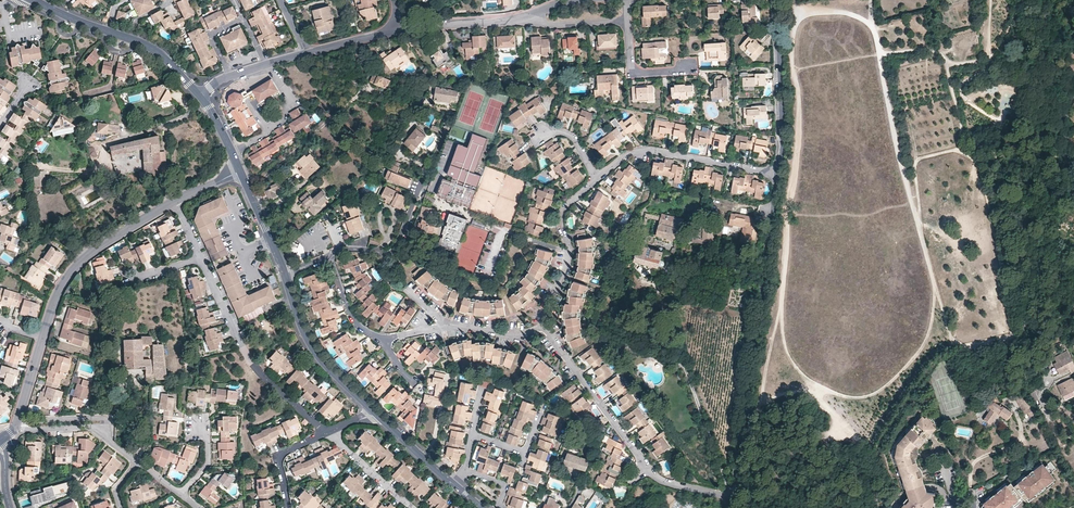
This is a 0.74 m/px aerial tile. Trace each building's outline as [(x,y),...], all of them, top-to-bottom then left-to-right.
[(140,0),(132,0),(131,1),(135,8),(142,4),(140,0)] [(142,4),(147,12),(151,9),(155,7),(151,0),(150,0),(142,4)] [(176,4),(177,3),(179,7),(181,11),(189,7),(186,0),(174,0),(176,4)] [(240,3),(241,2),(243,5),(245,10),(254,6),(251,0),(239,0),(240,3)] [(365,15),(363,16),(359,4),(363,3),(362,0),(356,0),(361,18),(365,17),(365,15)] [(376,5),(374,0),(362,0),(363,3),(359,4),(363,16),(365,15),(371,14),(372,18),(375,17),(379,16),(376,5)] [(754,4),(753,0),(743,0),(743,2),(743,4),(742,4),(743,21),(747,21),(747,26),(759,25),(759,18),(757,18),(755,18),(754,4)] [(147,12),(142,4),(135,8),(139,16),(143,14),(147,12)] [(319,28),(317,28),(318,34),(331,31),(331,30),(336,28),(330,5),(319,8),(314,10),(317,23),(319,28)] [(668,14),(668,6),(664,6),(660,6),(660,5),(646,6),(646,15),(645,15),(645,25),(653,25),(652,16),(660,15),(660,14),(668,14)] [(714,17),(714,19),(720,19),(720,14),(725,14),(724,5),(721,5),(719,5),(719,7),(714,7),(714,5),(709,5),(709,17),(714,17)] [(219,12),(223,20),(225,24),(228,23),(228,21),(232,19),(236,17),(232,6),(223,11),(222,10),(219,12)] [(194,15),(189,7),(181,11),(182,15),(185,20),(194,15)] [(254,17),(248,19),(249,22),(250,23),(265,16),(261,7),(252,12),(254,17)] [(209,15),(215,29),(218,27),(221,26),(220,22),(223,20),(219,12),(217,8),(213,10),(214,13),(209,15)] [(161,21),(170,16),(167,12),(163,14),(161,15),(159,11),(155,13),(151,16),(155,24),(161,21)] [(203,27),(204,29),(208,28),(210,32),(212,30),(215,29),(209,15),(204,18),(202,16),(198,18),(203,27)] [(172,20),(170,16),(161,21),(165,29),(174,24),(172,20)] [(260,29),(269,24),(265,16),(250,23),(251,25),(252,27),(256,25),(258,24),(260,29)] [(257,38),(258,40),(273,33),(269,24),(260,29),(263,34),(261,34),(256,37),(257,38)] [(191,43),(207,35),(206,33),(205,31),(199,34),(197,35),(195,30),(190,33),(187,34),(189,39),(185,41),(186,45),(191,43)] [(245,36),(242,30),(231,35),(221,40),(227,53),(238,48),(248,43),(245,36)] [(263,42),(266,47),(278,41),(274,33),(273,33),(258,40),(259,42),(260,44),(261,43),(263,42)] [(601,47),(618,46),(617,33),(601,34),(600,34),(601,47)] [(195,51),(205,46),(203,42),(209,39),(208,37),(207,35),(191,43),(195,51)] [(476,53),(479,53),(480,53),(479,47),(487,47),(486,35),(474,36),(474,39),(475,42),(470,42),(463,43),(464,48),(466,48),(467,54),(471,54),(471,56),(476,55),(476,53)] [(499,40),(496,40),(496,48),(498,48),(498,51),(499,51),(504,51),(504,53),(512,52),(512,50),(517,50),(516,35),(498,36),(499,40)] [(580,49),(579,36),(573,37),(570,37),(570,39),(565,39),(565,48),(570,48),(570,49),(571,49),(576,49),(576,54),(582,54),(582,49),(580,49)] [(755,51),(759,55),(766,48),(762,44),(763,42),(762,41),(757,36),(748,36),(740,45),(746,51),(749,48),(753,53),(755,51)] [(551,55),(550,39),(542,39),(538,39),(538,37),(532,37),(533,53),(543,52),(543,55),(551,55)] [(659,52),(659,47),(666,47),(668,46),(668,41),(657,41),(655,42),(644,42),(644,47),(643,47),(644,57),(649,57),(652,57),(652,60),(657,60),(659,58),(661,60),(665,60),(667,58),(667,56),(667,54),(665,52),(659,52)] [(28,52),(28,50),(26,43),(8,47),(12,67),(30,64),(30,62),(32,61),(34,63),(33,64),(37,67),(38,66),(39,64),(37,63),(40,59),(41,58),(39,49),(37,50),(36,47),(34,46),(33,45),(32,45),(30,49),(31,51),(28,52)] [(717,57),(717,60),(719,60),(719,59),(727,58),(725,43),(704,44),(705,51),(706,51),(709,51),(709,57),(717,57)] [(446,62),(447,64),(448,66),(455,62),(449,54),(447,51),(444,53),(439,45),(432,50),(434,54),(432,56),(439,66),(446,62)] [(199,60),(215,52),(214,50),(213,49),(208,51),(205,46),(195,51),(199,60)] [(399,62),(408,57),(402,47),(394,52),(391,54),(389,51),(387,53),(386,51),(380,54),(390,69),(396,66),(397,67),(401,65),(399,62)] [(755,58),(759,55),(755,51),(753,53),(749,48),(746,51),(755,58)] [(93,66),(101,57),(98,54),(97,53),(98,52),(94,49),(85,59),(93,66)] [(706,60),(717,60),(717,57),(709,57),(709,51),(706,51),(706,56),(706,60)] [(202,69),(217,62),(215,56),(216,56),(216,54),(215,52),(199,60),(198,60),(202,69)] [(411,60),(408,57),(399,62),(401,65),(402,66),(411,60)] [(145,73),(141,59),(137,60),(137,62),(136,62),(132,63),(136,75),(145,73)] [(62,87),(63,86),(68,86),(67,81),(68,81),(69,80),(69,79),(67,77),(66,78),(65,73),(61,74),(60,74),(59,71),(58,71),(58,68),(60,68),(60,67),(61,65),(61,64),(58,62),(57,63),(56,60),(47,62),(47,63),(45,66),(44,65),(42,68),(41,69),(44,72),(45,70),(49,73),(49,74),(50,79),(49,80),(48,81),(49,82),(48,83),(48,84),(50,86),(49,87),(51,88),(52,92),(63,90),(62,87)] [(111,75),(114,61),(110,60),(110,62),(109,61),(104,60),(102,73),(111,75)] [(125,78),(128,66),(123,65),(122,64),(122,63),(118,62),(115,76),(125,78)] [(393,80),(391,79),(371,71),(370,75),(368,79),(372,81),(390,88),(392,81),(393,80)] [(753,76),(753,74),(748,74),(748,77),(744,78),(744,86),(755,86),(767,85),(766,79),(766,73),(756,73),(756,75),(753,76)] [(620,100),(620,95),(619,79),(619,75),(598,76),(599,82),(599,90),(595,90),(596,97),(605,97),(605,89),(613,89),(613,95),(613,101),(620,100)] [(728,99),(727,78),(722,78),(722,75),(717,76),(714,78),(717,81),(717,86),(714,87),(714,88),(713,90),(710,90),(710,96),(717,96),(717,101),(723,101),(723,99),(728,99)] [(274,81),(272,78),(263,84),(253,90),(255,93),(274,81)] [(9,98),(9,96),(12,95),(12,94),(12,91),(13,91),(13,90),(14,90),(16,86),(7,80),(6,82),(5,81),(1,79),(0,79),(0,80),(0,98),(2,100),(5,102),(8,98),(9,98)] [(281,93),(274,81),(255,93),(263,104),(281,93)] [(174,94),(173,90),(172,90),(171,89),(170,88),(170,87),(171,86),(171,85),(170,83),(169,83),(168,84),(167,86),(165,86),(162,85),(155,87),(155,89),(155,90),(156,94),(157,95),(158,98),(161,98),(164,100),(174,97),(174,94)] [(649,87),(633,88),(634,99),(654,98),(654,85),(649,85),(649,87)] [(688,96),(692,96),(692,92),(693,91),(693,86),(687,86),(685,86),(685,85),(675,85),(675,87),(672,87),(672,96),(680,96),(680,99),(689,99),(688,96)] [(457,103),(459,91),(457,91),(457,89),(454,89),(453,90),(437,87),(434,100),(450,102),(457,103)] [(230,103),(231,106),(237,107),(243,104),(244,98),(248,96),(255,93),(253,90),(249,92),(247,89),(243,92),(241,93),(235,91),(230,94),(228,100),(230,103)] [(522,104),(525,109),(529,115),(533,113),(533,114),(535,112),(538,110),(540,112),(545,109),(540,102),(543,100),(540,96),(538,97),(527,104),(525,102),(522,104)] [(37,119),(38,119),(40,118),(40,116),(42,115),(43,114),(42,112),(45,110),(44,109),(46,105),(37,99),(35,102),(34,101),(30,99),(28,102),(27,102),(26,103),(25,103),(25,106),(23,110),(26,112),(27,113),(25,115),(31,119),(35,122),(37,119)] [(575,117),(578,110),(574,109),(575,106),(563,102),(558,115),(564,118),(565,115),(567,116),(570,117),(571,116),(575,117)] [(236,120),(245,114),(243,112),(241,112),(240,111),(242,110),(247,107),(245,103),(243,104),(237,107),(231,111),(236,120)] [(753,114),(767,113),(767,109),(767,105),(752,105),(752,106),(744,107),(744,116),(746,116),(747,123),(753,123),(753,118),(753,114)] [(298,107),(294,110),(304,126),(313,121),(308,112),(303,115),(301,117),(300,115),(302,113),(298,107)] [(526,117),(529,115),(525,109),(522,111),(520,109),(510,116),(518,128),(523,124),(522,122),(525,120),(526,119),(526,117)] [(581,111),(578,110),(575,117),(579,118),(578,120),(581,121),(584,122),(583,125),(588,128),(594,114),(582,109),(581,111)] [(291,112),(292,114),(294,118),(297,117),(298,119),(295,120),(291,123),(296,132),(304,126),(294,110),(291,112)] [(417,113),(412,110),(409,118),(414,120),(417,113)] [(63,114),(58,111),(50,122),(54,124),(49,131),(60,129),(62,131),(63,130),(63,129),(74,127),(61,118),(63,114)] [(28,124),(31,119),(25,115),(24,115),(21,119),(13,114),(11,118),(8,122),(16,127),(21,130),(24,125),(26,123),(28,124)] [(246,117),(245,114),(236,120),(241,128),(255,120),(252,116),(247,119),(246,120),(245,118),(246,117)] [(626,124),(623,126),(627,132),(630,130),(631,131),(633,130),(635,128),(634,127),(635,126),(636,127),(638,129),(643,126),(635,114),(624,122),(626,124)] [(257,123),(255,120),(241,128),(245,136),(254,131),(253,128),(251,128),(250,127),(252,126),(257,123)] [(670,133),(671,126),(667,125),(668,122),(656,120),(653,133),(659,134),(660,132),(661,133),(666,133),(666,132),(670,133)] [(95,135),(95,136),(99,137),(100,134),(101,134),(104,134),(106,135),(107,125),(98,123),(97,130),(93,129),(93,133),(93,134),(94,135),(95,135)] [(675,126),(671,126),(670,133),(674,133),(674,135),(678,136),(680,136),(680,138),(686,139),(688,126),(676,123),(675,126)] [(283,125),(280,128),(289,143),(296,139),(295,138),(297,137),(291,127),(288,128),(288,130),(287,130),(286,129),(283,125)] [(21,130),(16,127),(13,131),(5,126),(3,129),(1,132),(9,138),(13,141),(16,136),(18,134),(20,136),(23,132),(21,130)] [(627,132),(623,126),(620,129),(618,126),(608,134),(609,136),(614,142),(616,145),(621,141),(619,140),(618,138),(620,137),(620,139),(621,138),(624,136),(624,135),(627,132)] [(280,128),(276,130),(279,134),(280,135),(278,136),(277,135),(274,137),(275,139),(281,148),(289,143),(280,128)] [(417,128),(404,143),(409,147),(414,151),(427,136),(417,128)] [(706,142),(710,143),(711,136),(707,135),(708,132),(695,130),(693,143),(699,144),(700,142),(701,143),(705,143),(706,142)] [(95,138),(95,136),(95,135),(94,135),(93,134),(93,133),(91,133),(89,133),(88,134),(87,135),(87,136),(87,137),(87,138),(87,139),(88,140),(90,141),(91,141),(93,141),(94,140),(94,139),(95,138)] [(711,136),(710,143),(714,144),(714,145),(717,146),(720,146),(719,148),(726,149),(728,136),(716,134),(715,136),(711,136)] [(751,148),(752,140),(748,139),(749,136),(737,134),(734,148),(740,149),(741,147),(741,145),(743,146),(742,148),(746,148),(747,147),(751,148)] [(487,140),(475,135),(470,149),(460,145),(449,177),(453,179),(477,187),(478,188),(482,176),(475,174),(487,140)] [(109,147),(112,156),(143,149),(144,171),(139,172),(140,178),(157,176),(161,176),(159,153),(158,136),(154,137),(109,147)] [(611,144),(614,142),(609,136),(606,138),(604,136),(595,143),(603,155),(608,151),(606,149),(605,147),(606,146),(608,148),(611,145),(611,144)] [(753,136),(752,140),(751,148),(755,148),(757,149),(756,150),(760,151),(760,153),(766,154),(769,140),(757,138),(757,137),(753,136)] [(268,137),(264,140),(272,153),(281,148),(275,139),(272,140),(273,142),(271,143),(270,141),(268,137)] [(9,138),(6,142),(0,138),(0,148),(1,149),(6,152),(9,147),(10,146),(13,147),(16,143),(13,141),(9,138)] [(513,155),(519,151),(517,148),(519,146),(517,144),(516,143),(515,143),(512,138),(499,146),(502,152),(504,151),(506,155),(510,152),(513,155)] [(264,140),(261,142),(263,146),(264,147),(263,148),(262,147),(259,149),(264,158),(272,153),(264,140)] [(550,140),(544,144),(546,148),(553,144),(550,140)] [(556,155),(559,159),(565,154),(562,151),(564,150),(561,145),(560,146),(557,141),(555,142),(553,144),(546,148),(546,149),(549,153),(552,158),(556,155)] [(259,149),(256,144),(252,147),(255,151),(256,152),(254,153),(253,152),(250,154),(257,166),(262,163),(262,161),(265,159),(264,158),(259,149)] [(1,149),(0,150),(0,161),(1,158),(3,157),(5,158),(8,154),(6,152),(1,149)] [(521,155),(519,151),(513,155),(515,159),(513,160),(515,164),(514,165),(517,170),(530,162),(527,157),(528,156),(526,154),(525,152),(521,155)] [(161,176),(167,175),(164,152),(159,153),(161,176)] [(305,172),(309,176),(321,165),(315,158),(316,157),(312,153),(309,156),(307,153),(300,159),(305,166),(303,167),(300,169),(304,173),(305,172)] [(385,160),(380,154),(376,158),(381,164),(385,160)] [(562,174),(568,171),(573,167),(571,163),(573,162),(570,158),(569,156),(567,157),(565,154),(559,159),(561,162),(554,166),(558,171),(560,171),(562,174)] [(665,165),(665,163),(659,162),(654,161),(652,174),(658,176),(659,174),(667,175),(669,166),(665,165)] [(397,170),(398,166),(397,165),(395,164),(393,169),(389,167),(386,176),(409,186),(411,182),(412,177),(409,175),(408,177),(396,172),(397,170)] [(617,172),(630,182),(635,175),(638,177),(641,172),(630,164),(628,167),(624,173),(623,172),(619,169),(617,172)] [(684,166),(679,166),(673,164),(673,166),(669,166),(667,175),(675,177),(675,179),(681,180),(684,166)] [(573,167),(568,171),(570,174),(566,176),(569,180),(567,181),(570,186),(583,178),(581,173),(581,172),(580,170),(578,168),(575,170),(573,167)] [(699,181),(707,183),(709,174),(705,173),(705,171),(699,170),(695,169),(692,182),(698,184),(699,181)] [(616,196),(619,192),(623,196),(627,191),(625,189),(630,182),(617,172),(614,175),(618,178),(619,179),(615,185),(612,187),(613,188),(610,191),(616,196)] [(709,174),(707,183),(715,184),(715,187),(721,188),(723,174),(719,173),(713,172),(712,174),(709,174)] [(739,189),(747,190),(749,181),(745,180),(745,178),(738,177),(734,176),(732,190),(738,191),(739,189)] [(453,181),(444,178),(438,196),(470,207),(476,190),(453,181)] [(453,179),(453,181),(476,190),(477,187),(453,179)] [(749,181),(747,190),(755,192),(755,195),(761,196),(764,182),(759,181),(753,180),(753,182),(749,181)] [(66,190),(68,194),(85,184),(83,181),(66,190)] [(277,195),(276,192),(283,189),(280,181),(272,185),(273,188),(267,191),(269,195),(270,199),(277,195)] [(547,185),(545,184),(544,189),(554,193),(555,188),(547,185)] [(393,203),(393,204),(397,206),(401,208),(407,197),(399,193),(399,192),(387,186),(382,195),(387,197),(390,199),(389,201),(393,203)] [(540,204),(547,206),(548,202),(550,203),(552,200),(552,198),(551,198),(554,193),(544,189),(539,187),(536,192),(538,193),(537,198),(541,200),(540,204)] [(321,206),(329,199),(325,195),(326,194),(323,190),(314,198),(308,192),(302,198),(304,201),(304,202),(304,204),(305,205),(307,205),(308,205),(316,214),(323,208),(321,206)] [(597,212),(601,214),(606,207),(607,207),(610,202),(606,200),(607,198),(601,195),(602,194),(598,191),(597,194),(596,195),(595,197),(591,195),(587,202),(590,204),(592,205),(591,208),(597,212)] [(210,251),(214,261),(228,255),(211,217),(230,209),(225,196),(202,206),(196,219),(198,225),(204,238),(210,251)] [(331,201),(329,199),(321,206),(323,208),(331,201)] [(362,213),(357,201),(344,205),(347,212),(349,218),(362,213)] [(3,208),(0,202),(0,214),(1,217),(8,213),(6,209),(4,210),(3,208)] [(430,206),(423,204),(419,228),(439,234),(441,226),(433,224),(436,208),(430,206)] [(546,209),(547,206),(540,204),(539,207),(531,205),(529,210),(531,211),(529,216),(535,218),(542,220),(544,214),(546,215),(547,212),(548,210),(546,209)] [(314,216),(316,214),(308,205),(306,207),(307,207),(309,209),(314,216)] [(591,208),(589,207),(586,212),(584,215),(585,216),(583,221),(596,228),(599,223),(603,225),(605,221),(602,218),(603,215),(601,214),(597,212),(591,208)] [(211,217),(228,255),(229,254),(214,218),(231,211),(230,209),(211,217)] [(456,251),(468,219),(459,215),(450,212),(437,243),(456,251)] [(672,227),(675,217),(662,213),(661,217),(660,220),(656,238),(658,239),(659,236),(674,240),(678,228),(672,227)] [(752,220),(754,220),(751,216),(735,213),(734,221),(730,220),(730,222),(732,223),(744,225),(745,225),(745,226),(746,227),(746,228),(745,237),(742,236),(741,236),(740,240),(746,241),(747,239),(754,241),(756,232),(757,225),(757,224),(756,222),(754,223),(752,220)] [(361,215),(347,220),(352,232),(356,231),(359,230),(361,237),(367,234),(361,215)] [(648,218),(660,220),(661,217),(646,215),(643,226),(646,226),(648,218)] [(678,228),(682,229),(685,219),(675,217),(672,227),(678,228)] [(540,224),(542,220),(535,218),(534,222),(530,221),(528,226),(526,226),(525,230),(539,235),(541,230),(542,230),(543,227),(544,225),(540,224)] [(12,238),(14,232),(15,230),(17,231),(19,226),(11,223),(9,228),(0,225),(0,226),(0,234),(1,234),(12,238)] [(162,237),(177,230),(175,226),(171,228),(169,228),(167,223),(159,227),(161,232),(160,232),(162,237)] [(744,228),(742,236),(745,237),(746,228),(746,227),(745,226),(745,225),(744,225),(732,223),(732,225),(742,227),(743,227),(743,228),(744,228)] [(702,237),(692,237),(692,244),(713,244),(714,226),(702,226),(702,237)] [(179,235),(177,230),(162,237),(164,241),(165,241),(167,246),(174,243),(171,238),(173,237),(179,235)] [(13,245),(15,239),(12,238),(1,234),(0,236),(0,243),(7,246),(6,250),(13,253),(15,248),(12,247),(13,245)] [(594,241),(593,237),(587,238),(579,239),(580,246),(581,247),(586,247),(585,251),(581,251),(581,253),(580,259),(594,260),(594,256),(595,256),(594,256),(594,252),(594,251),(594,250),(595,250),(595,249),(596,249),(596,248),(595,247),(594,246),(593,245),(593,241),(594,241)] [(183,244),(181,240),(176,243),(174,243),(167,246),(166,247),(163,248),(167,257),(171,255),(171,256),(181,252),(179,246),(180,245),(183,244)] [(141,246),(147,261),(151,259),(150,255),(149,254),(154,251),(151,243),(146,246),(145,244),(141,246)] [(664,252),(638,245),(637,244),(636,247),(636,248),(636,249),(635,250),(635,251),(635,253),(636,253),(634,261),(651,265),(659,268),(664,252)] [(131,251),(128,245),(124,247),(125,248),(118,250),(122,258),(127,256),(128,258),(130,262),(135,260),(134,258),(131,251)] [(136,249),(131,251),(134,258),(139,255),(140,258),(142,263),(147,261),(141,246),(136,248),(136,249)] [(42,259),(38,264),(47,270),(51,265),(55,268),(64,255),(62,253),(60,252),(59,253),(52,247),(43,260),(42,259)] [(535,262),(533,266),(545,273),(547,269),(546,269),(548,265),(548,264),(550,263),(551,262),(551,261),(550,259),(551,255),(552,256),(552,255),(553,252),(545,249),(541,248),(540,248),(538,252),(538,254),(537,256),(536,255),(535,258),(536,259),(535,260),(535,261),(535,262)] [(96,273),(97,277),(113,273),(112,269),(108,269),(108,268),(107,267),(105,268),(104,264),(107,264),(105,258),(104,256),(97,257),(98,260),(93,261),(94,266),(95,266),(97,272),(96,273)] [(352,270),(355,277),(360,274),(361,274),(360,271),(367,268),(365,262),(359,264),(357,258),(344,263),(346,268),(350,267),(352,270)] [(578,271),(576,277),(589,282),(591,279),(589,278),(591,274),(592,273),(592,272),(593,272),(594,272),(594,271),(595,271),(595,270),(594,269),(593,268),(593,267),(593,263),(594,260),(580,259),(579,265),(579,266),(584,268),(583,271),(578,269),(578,271)] [(233,262),(231,263),(245,295),(247,294),(233,262)] [(38,264),(37,263),(34,267),(32,266),(28,270),(29,271),(24,279),(36,287),(41,279),(39,277),(42,273),(44,275),(47,270),(38,264)] [(245,295),(231,263),(218,268),(239,317),(242,315),(255,310),(255,308),(262,305),(276,299),(270,285),(249,295),(248,294),(247,294),(245,295)] [(427,269),(422,264),(421,265),(418,268),(413,272),(417,277),(427,269)] [(522,281),(525,284),(532,291),(535,288),(534,287),(536,284),(537,284),(539,284),(539,283),(540,283),(540,282),(540,281),(540,280),(540,279),(542,275),(543,276),(545,273),(533,266),(530,270),(530,269),(529,271),(528,273),(527,273),(526,274),(527,275),(525,277),(522,281)] [(428,268),(427,269),(417,277),(421,281),(422,283),(423,282),(424,283),(426,281),(429,284),(428,286),(427,287),(428,288),(433,292),(442,282),(440,279),(439,280),(437,278),(436,278),(437,276),(436,275),(436,274),(434,274),(433,274),(432,275),(430,272),(431,271),(428,268)] [(313,290),(328,284),(326,280),(321,282),(320,279),(318,272),(305,276),(307,283),(310,282),(313,290)] [(113,273),(97,277),(98,281),(100,281),(101,286),(110,284),(108,279),(110,278),(114,277),(113,273)] [(361,297),(365,293),(372,287),(368,283),(372,279),(367,274),(363,278),(360,274),(355,277),(353,278),(357,283),(356,285),(358,287),(360,289),(357,292),(361,297)] [(189,285),(190,289),(206,286),(205,281),(201,282),(199,282),(198,277),(189,279),(190,284),(189,285)] [(588,285),(574,281),(574,282),(572,288),(570,288),(570,289),(569,294),(568,295),(571,295),(570,302),(570,303),(580,304),(584,305),(585,301),(583,300),(584,298),(584,297),(585,296),(586,295),(586,294),(586,293),(585,293),(585,292),(586,289),(587,289),(588,285)] [(446,284),(442,282),(433,292),(439,297),(440,298),(441,296),(443,298),(444,296),(448,298),(447,300),(446,301),(448,302),(454,305),(456,300),(457,297),(459,291),(456,289),(455,291),(453,290),(452,289),(452,288),(452,287),(451,286),(450,286),(449,287),(448,287),(447,287),(445,285),(446,284)] [(329,289),(328,284),(313,290),(315,298),(313,299),(315,305),(328,300),(326,294),(325,291),(329,289)] [(509,296),(511,299),(513,302),(517,309),(522,305),(524,304),(523,303),(525,301),(524,300),(527,297),(528,299),(529,300),(530,298),(535,294),(532,291),(525,284),(522,287),(523,288),(520,290),(519,290),(518,290),(517,290),(516,292),(516,293),(514,295),(513,294),(509,296)] [(206,286),(190,289),(191,294),(192,293),(194,299),(202,298),(201,291),(203,291),(207,290),(206,286)] [(17,307),(19,297),(20,295),(0,290),(0,291),(0,305),(0,304),(1,303),(11,306),(17,307)] [(368,296),(365,293),(361,297),(359,298),(364,302),(362,304),(364,306),(366,308),(364,311),(369,315),(373,310),(378,305),(373,301),(377,297),(372,293),(368,296)] [(482,313),(483,299),(479,300),(479,301),(476,301),(476,300),(476,298),(475,297),(474,297),(473,297),(472,298),(471,299),(468,298),(468,297),(464,296),(462,304),(460,309),(466,311),(467,311),(468,310),(470,311),(470,309),(475,310),(474,312),(474,313),(476,313),(482,313)] [(19,297),(17,307),(22,309),(21,312),(28,314),(28,315),(35,317),(39,306),(27,302),(24,301),(25,300),(25,299),(19,297)] [(488,299),(483,299),(482,313),(489,313),(491,313),(491,312),(493,312),(493,310),(497,310),(497,312),(497,314),(499,313),(505,313),(504,305),(503,303),(502,298),(499,299),(499,300),(496,300),(496,299),(494,298),(493,298),(492,299),(492,301),(490,301),(488,301),(488,299)] [(330,307),(328,300),(315,305),(317,311),(320,311),(322,318),(338,313),(336,309),(332,310),(330,307)] [(389,319),(393,313),(388,309),(391,305),(386,302),(381,308),(377,313),(381,316),(382,317),(380,320),(385,324),(389,319)] [(566,324),(567,326),(581,324),(581,320),(579,320),(579,317),(579,316),(580,315),(580,314),(580,313),(579,312),(578,312),(578,311),(578,308),(580,308),(580,304),(570,303),(566,303),(566,305),(565,310),(563,310),(563,312),(563,317),(563,318),(566,318),(566,324)] [(265,313),(262,305),(255,308),(255,310),(242,315),(245,322),(265,313)] [(381,308),(378,305),(373,310),(377,313),(381,308)] [(396,315),(402,308),(398,306),(393,313),(396,315)] [(393,319),(398,323),(401,319),(406,322),(415,310),(410,307),(406,311),(402,308),(396,315),(393,319)] [(198,316),(199,321),(215,317),(214,312),(210,313),(208,314),(207,308),(198,310),(199,316),(198,316)] [(65,319),(64,323),(72,325),(74,319),(82,321),(82,323),(87,324),(90,312),(79,309),(78,311),(76,310),(71,309),(68,318),(66,317),(65,319)] [(338,313),(322,318),(326,327),(323,328),(325,334),(338,330),(336,323),(334,319),(339,317),(338,313)] [(206,330),(210,329),(209,323),(211,323),(216,322),(215,317),(199,321),(200,325),(201,325),(202,331),(206,330)] [(72,325),(64,323),(63,327),(62,329),(64,329),(62,338),(71,341),(70,343),(81,347),(85,336),(70,331),(72,325)] [(584,339),(583,337),(583,336),(583,335),(584,335),(584,334),(584,333),(584,332),(583,332),(582,331),(581,331),(581,330),(580,328),(582,328),(581,324),(567,326),(567,328),(568,333),(565,334),(566,336),(567,340),(567,342),(570,341),(572,347),(573,348),(586,343),(585,339),(584,339)] [(215,334),(214,328),(212,329),(210,329),(206,330),(207,336),(206,337),(207,341),(223,338),(222,333),(217,334),(215,334)] [(340,355),(346,351),(359,343),(357,339),(353,342),(350,337),(347,332),(336,340),(339,345),(337,346),(335,347),(340,355)] [(141,339),(123,340),(125,370),(132,369),(145,369),(146,384),(155,383),(155,379),(167,378),(165,344),(161,344),(155,344),(155,376),(151,376),(151,359),(143,359),(142,344),(152,344),(152,337),(141,337),(141,339)] [(224,342),(223,338),(207,341),(208,346),(209,346),(210,351),(210,352),(211,352),(219,350),(218,344),(220,343),(224,342)] [(450,344),(452,351),(454,358),(461,356),(468,355),(474,354),(472,342),(472,339),(468,339),(468,341),(464,341),(463,341),(461,340),(460,340),(459,341),(458,343),(457,343),(453,344),(453,343),(450,344)] [(407,359),(411,363),(417,357),(418,356),(421,353),(417,349),(421,345),(416,341),(413,345),(409,342),(405,347),(407,350),(406,352),(408,353),(410,356),(407,359)] [(487,357),(493,358),(495,347),(495,343),(491,343),(486,343),(485,342),(484,342),(483,342),(482,342),(481,343),(481,344),(480,344),(476,344),(476,342),(472,342),(474,354),(474,356),(481,357),(487,358),(487,357)] [(9,363),(17,365),(18,359),(20,353),(23,354),(24,351),(26,345),(20,343),(19,348),(10,346),(9,350),(7,350),(6,356),(11,358),(9,363)] [(359,343),(346,351),(351,359),(349,360),(352,365),(363,358),(360,353),(358,349),(362,346),(359,343)] [(421,353),(418,356),(422,360),(425,358),(428,360),(429,361),(431,360),(434,363),(439,358),(436,355),(440,351),(435,347),(432,350),(428,346),(421,353)] [(511,366),(517,352),(513,351),(513,353),(508,352),(506,349),(505,349),(503,349),(502,350),(498,349),(498,348),(495,347),(493,358),(493,361),(499,362),(499,363),(505,365),(506,364),(511,366)] [(592,364),(594,367),(600,362),(598,359),(600,358),(592,348),(582,356),(585,361),(587,360),(588,359),(590,360),(588,361),(589,362),(591,365),(592,364)] [(1068,350),(1058,356),(1061,360),(1057,362),(1054,364),(1060,375),(1069,370),(1072,374),(1073,373),(1073,363),(1073,361),(1068,350)] [(274,369),(284,357),(281,354),(280,354),(276,351),(270,358),(274,362),(273,363),(270,366),(274,369)] [(347,361),(349,360),(351,359),(346,351),(340,355),(346,362),(347,361)] [(534,372),(538,375),(548,364),(545,361),(544,362),(540,360),(540,359),(540,358),(539,357),(538,356),(537,356),(536,357),(535,356),(531,355),(532,354),(529,352),(522,365),(528,368),(534,372)] [(54,363),(55,364),(54,366),(52,366),(51,368),(48,367),(47,372),(48,372),(47,375),(48,376),(46,381),(47,381),(58,385),(60,379),(57,378),(59,371),(63,372),(67,373),(70,364),(69,363),(70,359),(52,354),(50,359),(53,360),(53,363),(54,363)] [(281,368),(286,372),(286,371),(292,365),(287,361),(288,360),(284,357),(274,369),(277,373),(280,369),(281,368)] [(8,362),(7,368),(2,367),(0,373),(0,377),(5,379),(3,384),(11,386),(14,376),(16,377),(18,371),(15,370),(17,365),(9,363),(8,362)] [(600,362),(594,367),(597,370),(596,371),(598,374),(598,375),(600,374),(600,375),(599,376),(598,377),(602,382),(612,374),(605,364),(603,366),(600,362)] [(373,381),(384,370),(381,367),(377,370),(374,368),(369,363),(360,373),(365,377),(367,375),(373,381)] [(563,381),(561,378),(560,379),(557,375),(557,373),(557,372),(556,371),(555,371),(553,371),(552,370),(550,367),(551,366),(548,364),(538,375),(543,379),(542,380),(548,385),(552,389),(563,381)] [(287,381),(290,384),(301,372),(297,369),(296,370),(292,365),(286,371),(291,376),(290,377),(287,381)] [(387,373),(384,370),(373,381),(379,387),(377,389),(382,393),(391,384),(388,380),(384,376),(387,373)] [(298,383),(302,386),(308,380),(303,376),(304,375),(301,372),(290,384),(294,387),(295,385),(296,384),(298,383)] [(617,392),(619,395),(625,390),(623,387),(625,386),(618,376),(607,384),(611,389),(612,388),(612,389),(613,389),(615,393),(617,392)] [(428,406),(435,407),(436,404),(441,405),(443,394),(444,391),(443,391),(445,381),(445,379),(435,377),(434,377),(434,379),(429,378),(428,381),(427,385),(437,387),(435,395),(426,394),(424,402),(429,403),(428,406)] [(1073,379),(1073,378),(1068,380),(1068,381),(1058,386),(1063,396),(1073,390),(1073,379)] [(87,381),(78,379),(75,389),(78,389),(76,397),(73,396),(71,403),(76,404),(81,406),(83,401),(83,399),(87,399),(90,388),(85,387),(87,381)] [(479,379),(477,385),(488,387),(489,381),(479,379)] [(306,399),(317,387),(313,383),(312,384),(308,380),(302,386),(307,391),(305,392),(303,395),(306,399)] [(57,389),(58,385),(47,381),(44,389),(46,390),(45,392),(43,392),(39,390),(39,391),(38,394),(37,398),(39,399),(38,403),(49,406),(50,402),(56,404),(57,397),(62,398),(63,392),(57,389)] [(462,391),(478,395),(478,391),(472,390),(471,390),(471,388),(473,388),(473,384),(464,382),(462,391)] [(572,397),(576,401),(581,397),(579,394),(582,391),(581,389),(579,387),(578,388),(575,383),(563,392),(566,397),(568,396),(570,398),(572,397)] [(314,397),(318,401),(319,400),(324,395),(320,391),(320,390),(317,387),(306,399),(310,402),(313,399),(314,397)] [(397,405),(408,393),(405,390),(402,394),(399,391),(394,387),(385,397),(389,401),(391,399),(397,405)] [(216,394),(210,393),(210,397),(209,402),(212,402),(215,403),(215,401),(226,401),(226,400),(236,400),(237,390),(216,388),(216,394)] [(487,395),(502,400),(506,392),(497,389),(495,393),(496,393),(496,394),(495,394),(488,392),(487,395)] [(625,390),(619,395),(621,399),(620,400),(622,402),(623,403),(624,402),(625,404),(624,405),(623,405),(627,410),(638,402),(630,392),(628,394),(625,390)] [(1039,399),(1035,390),(1030,394),(1034,401),(1039,399)] [(477,399),(478,395),(462,391),(460,401),(469,403),(470,399),(469,399),(470,397),(470,398),(477,399)] [(163,410),(163,415),(173,416),(174,410),(171,410),(171,403),(174,403),(175,397),(168,396),(168,392),(162,392),(161,402),(162,402),(162,409),(163,410)] [(209,402),(210,397),(204,396),(204,393),(196,392),(195,394),(187,393),(186,401),(195,402),(194,403),(194,405),(199,406),(203,406),(203,402),(209,402)] [(1033,410),(1027,398),(1029,397),(1026,392),(1018,396),(1020,400),(1019,401),(1020,404),(1019,404),(1023,412),(1024,411),(1026,414),(1033,410)] [(412,396),(408,393),(397,405),(404,411),(402,413),(406,417),(416,407),(413,404),(408,400),(412,396)] [(322,413),(333,401),(329,397),(328,398),(324,395),(319,400),(323,404),(322,406),(319,410),(322,413)] [(499,409),(502,400),(487,395),(486,400),(492,402),(493,402),(493,404),(491,403),(490,406),(499,409)] [(582,416),(584,414),(590,409),(588,406),(591,403),(590,401),(589,399),(588,400),(584,395),(581,397),(576,401),(573,403),(571,405),(575,410),(577,409),(579,412),(582,416)] [(0,396),(0,413),(1,412),(2,414),(7,410),(4,407),(8,404),(7,402),(9,399),(8,398),(6,396),(4,399),(1,396),(0,396)] [(59,409),(62,398),(57,397),(56,404),(50,402),(49,406),(38,403),(39,399),(37,398),(35,405),(48,409),(59,409)] [(1002,407),(995,403),(998,400),(993,397),(987,406),(991,409),(984,419),(990,424),(998,414),(1007,420),(1012,412),(1002,406),(1002,407)] [(335,398),(333,401),(337,404),(336,405),(340,409),(343,406),(335,398)] [(337,404),(333,401),(322,413),(326,416),(328,413),(330,412),(335,416),(340,409),(336,405),(337,404)] [(522,409),(538,415),(539,412),(532,409),(530,409),(531,407),(532,408),(534,404),(525,401),(522,409)] [(9,410),(7,407),(9,405),(8,404),(4,407),(7,410),(2,414),(1,412),(0,413),(0,419),(9,410)] [(468,410),(469,406),(459,404),(457,413),(473,417),(474,413),(468,411),(466,411),(467,409),(468,410)] [(501,415),(503,411),(499,409),(490,406),(489,411),(490,412),(489,415),(490,415),(490,417),(489,417),(488,418),(497,422),(499,415),(501,415)] [(639,426),(646,422),(644,418),(645,417),(638,407),(627,415),(631,420),(632,420),(632,419),(633,418),(635,419),(633,421),(636,424),(637,423),(639,426)] [(522,409),(518,418),(526,421),(527,422),(529,418),(527,417),(527,416),(529,417),(536,419),(538,415),(522,409)] [(473,417),(457,413),(456,421),(465,423),(465,421),(464,421),(465,419),(466,419),(473,420),(473,417)] [(544,421),(560,426),(563,417),(551,413),(550,417),(551,417),(551,418),(549,418),(545,417),(544,421)] [(165,433),(170,433),(177,434),(178,429),(178,421),(173,421),(173,416),(163,415),(163,420),(167,421),(166,424),(159,423),(158,435),(165,435),(165,433)] [(927,416),(926,416),(925,417),(922,415),(897,444),(895,456),(906,490),(924,484),(923,480),(921,476),(918,477),(916,471),(919,470),(918,466),(916,461),(913,463),(910,456),(911,451),(916,445),(919,448),(937,428),(932,424),(934,423),(927,416)] [(219,431),(220,437),(228,436),(228,431),(227,431),(227,428),(231,428),(236,428),(235,416),(227,417),(227,418),(228,420),(225,420),(217,420),(217,430),(217,431),(219,431)] [(578,426),(580,420),(572,416),(570,424),(578,426)] [(290,419),(286,421),(293,436),(297,434),(296,431),(295,428),(301,426),(298,417),(291,420),(290,419)] [(497,422),(488,418),(486,418),(484,422),(486,422),(484,426),(485,427),(484,430),(491,433),(494,425),(496,426),(498,422),(497,422)] [(512,430),(523,434),(524,429),(523,429),(524,425),(526,421),(518,418),(517,418),(514,426),(513,426),(512,430)] [(282,424),(276,427),(280,435),(285,433),(287,435),(288,438),(293,436),(286,421),(281,423),(282,424)] [(557,435),(560,426),(544,421),(543,424),(546,426),(548,427),(547,428),(546,427),(544,430),(557,435)] [(648,425),(646,422),(639,426),(642,430),(640,431),(643,434),(644,433),(645,434),(644,436),(643,436),(647,441),(658,434),(650,423),(648,425)] [(454,429),(452,436),(465,438),(465,435),(466,432),(463,431),(464,426),(452,423),(451,428),(454,429)] [(276,427),(276,426),(270,428),(269,427),(265,429),(272,444),(276,442),(276,440),(275,438),(280,435),(276,427)] [(268,446),(272,444),(265,429),(261,431),(261,432),(256,434),(260,443),(265,441),(266,442),(268,446)] [(359,446),(362,449),(373,437),(370,433),(369,434),(365,430),(358,437),(361,440),(363,442),(361,443),(359,446)] [(522,437),(523,434),(512,430),(510,433),(511,434),(508,442),(517,445),(519,440),(520,437),(522,437)] [(541,441),(539,444),(551,448),(553,442),(552,441),(553,438),(541,434),(540,438),(541,438),(543,439),(542,441),(541,441)] [(662,437),(659,435),(653,439),(655,443),(654,443),(656,446),(658,448),(655,450),(659,455),(671,446),(664,436),(662,437)] [(228,436),(220,437),(220,442),(217,442),(218,450),(220,450),(221,459),(231,458),(231,454),(231,450),(233,450),(233,442),(228,442),(228,436)] [(465,438),(452,436),(451,442),(448,442),(448,446),(449,446),(460,448),(461,445),(463,445),(464,442),(465,438)] [(375,452),(381,445),(376,441),(377,440),(373,437),(362,449),(366,453),(369,450),(370,448),(372,449),(375,452)] [(612,451),(611,454),(612,455),(617,457),(619,453),(621,454),(623,450),(622,450),(623,447),(624,444),(611,437),(608,443),(610,444),(608,448),(612,451)] [(77,446),(73,446),(72,458),(77,458),(77,463),(87,463),(88,455),(95,444),(87,439),(85,439),(79,439),(79,443),(80,443),(80,450),(77,450),(77,446)] [(30,456),(30,462),(40,462),(40,456),(41,456),(41,446),(39,446),(39,441),(28,441),(27,451),(27,456),(30,456)] [(72,458),(73,446),(64,446),(64,448),(60,448),(60,445),(60,444),(52,444),(52,450),(55,450),(55,452),(55,461),(61,461),(61,459),(67,459),(72,459),(72,458)] [(385,449),(381,445),(375,452),(377,454),(379,456),(378,458),(375,461),(378,463),(390,451),(386,448),(385,449)] [(918,451),(918,449),(919,448),(916,445),(911,451),(910,456),(913,463),(916,461),(916,460),(917,458),(918,455),(918,451)] [(465,454),(466,450),(460,448),(449,446),(447,456),(453,457),(462,459),(462,456),(461,455),(462,453),(463,454),(464,454),(465,454)] [(488,463),(490,457),(493,447),(490,446),(488,449),(488,451),(486,450),(487,448),(483,447),(479,460),(483,462),(488,463)] [(168,451),(158,447),(157,449),(154,448),(150,459),(156,461),(157,462),(156,464),(164,467),(166,461),(172,463),(175,454),(168,452),(168,451)] [(323,447),(319,449),(326,465),(330,463),(330,462),(335,459),(334,457),(344,453),(338,447),(328,452),(326,453),(325,451),(323,447)] [(180,456),(175,454),(172,463),(177,464),(176,467),(185,471),(187,464),(188,462),(192,463),(195,453),(184,449),(181,459),(179,458),(180,456)] [(327,468),(326,465),(319,449),(314,451),(315,452),(317,457),(311,459),(315,468),(321,466),(323,470),(327,468)] [(533,452),(531,456),(546,461),(549,452),(540,449),(539,451),(540,452),(539,454),(538,454),(533,452)] [(393,454),(390,451),(378,463),(382,467),(385,464),(386,462),(388,464),(391,466),(397,459),(393,456),(393,454)] [(105,467),(101,472),(108,477),(119,463),(113,458),(104,452),(98,459),(102,463),(101,464),(105,467)] [(591,462),(591,460),(569,453),(565,463),(576,467),(587,470),(591,462)] [(617,457),(612,455),(610,461),(608,465),(612,467),(610,471),(616,473),(618,470),(621,471),(622,468),(623,466),(622,466),(624,461),(617,457)] [(309,470),(315,468),(311,459),(307,461),(305,462),(305,460),(303,456),(299,458),(306,473),(310,472),(309,470)] [(531,456),(530,459),(536,461),(537,462),(536,463),(535,463),(534,466),(543,469),(546,461),(531,456)] [(498,461),(490,457),(488,463),(484,473),(488,474),(490,470),(490,468),(499,471),(502,462),(498,461)] [(301,475),(306,473),(299,458),(294,460),(296,464),(297,466),(294,467),(291,468),(295,477),(301,474),(301,475)] [(401,463),(397,459),(391,466),(393,468),(395,470),(394,472),(391,475),(395,478),(406,466),(402,462),(401,463)] [(30,462),(29,462),(29,467),(27,467),(27,469),(24,469),(21,471),(21,475),(21,478),(23,478),(23,481),(30,481),(30,475),(32,475),(32,473),(38,473),(38,468),(40,468),(41,462),(40,462),(30,462)] [(488,463),(483,462),(479,471),(484,473),(488,463)] [(1056,469),(1051,462),(1048,464),(1053,471),(1056,469)] [(510,477),(509,482),(513,483),(515,477),(518,467),(510,465),(506,463),(503,473),(511,476),(510,477)] [(1053,480),(1055,479),(1051,473),(1053,471),(1048,464),(1045,466),(1043,463),(1029,474),(1026,476),(1017,484),(1014,486),(1020,494),(1025,500),(1028,497),(1030,499),(1036,494),(1044,487),(1053,480)] [(409,469),(406,466),(395,478),(398,481),(401,478),(402,476),(404,478),(407,481),(413,474),(408,470),(409,469)] [(540,482),(543,474),(532,470),(527,468),(526,472),(531,474),(533,475),(532,476),(531,476),(530,479),(540,482)] [(101,472),(97,469),(94,473),(92,472),(91,474),(88,478),(87,477),(83,483),(92,490),(97,483),(98,484),(100,485),(101,483),(103,481),(105,483),(108,477),(101,472)] [(615,477),(616,473),(610,471),(609,474),(604,472),(602,476),(600,475),(598,480),(612,487),(614,482),(615,482),(616,480),(617,478),(615,477)] [(210,479),(209,481),(216,486),(217,487),(220,483),(226,487),(232,478),(224,472),(222,474),(221,474),(220,474),(218,474),(217,474),(215,475),(214,476),(212,477),(210,479)] [(407,489),(411,492),(422,480),(418,477),(417,478),(413,474),(407,481),(410,483),(411,485),(410,486),(407,489)] [(1026,476),(1024,474),(1015,481),(1017,484),(1026,476)] [(349,490),(361,478),(357,475),(355,477),(354,479),(351,477),(349,475),(342,482),(343,483),(347,487),(346,488),(349,490)] [(256,486),(257,490),(273,488),(272,483),(268,483),(266,484),(265,481),(265,477),(256,479),(257,486),(256,486)] [(353,493),(358,497),(365,489),(362,486),(360,485),(361,483),(364,481),(361,478),(349,490),(352,494),(353,493)] [(40,488),(30,491),(33,502),(38,500),(55,495),(55,494),(70,490),(67,480),(43,487),(44,491),(41,492),(40,488)] [(422,480),(411,492),(414,495),(417,493),(418,491),(420,493),(423,496),(429,489),(424,484),(425,483),(422,480)] [(518,488),(512,486),(510,490),(524,495),(525,491),(528,492),(531,483),(521,480),(519,487),(520,487),(519,489),(518,488)] [(1054,482),(1053,480),(1044,487),(1046,489),(1054,482)] [(213,490),(216,486),(209,481),(206,486),(205,485),(201,491),(200,492),(206,497),(205,499),(207,500),(213,505),(219,496),(215,494),(216,493),(213,490)] [(1012,504),(1018,499),(1017,497),(1019,496),(1020,494),(1014,486),(1011,482),(1007,485),(1006,484),(998,491),(995,493),(991,497),(986,501),(982,503),(986,507),(985,507),(1008,507),(1012,504)] [(347,487),(343,483),(340,485),(347,492),(349,490),(346,488),(347,487)] [(1006,484),(1005,483),(996,489),(998,491),(1006,484)] [(146,484),(138,487),(138,488),(139,490),(137,491),(128,494),(132,504),(139,502),(143,500),(144,502),(152,499),(151,499),(157,497),(154,489),(149,491),(147,488),(146,484)] [(935,493),(927,492),(924,484),(906,490),(908,498),(909,500),(906,504),(904,503),(902,506),(900,507),(932,507),(933,504),(935,493)] [(273,488),(257,490),(257,495),(258,495),(259,501),(267,500),(267,496),(266,493),(268,493),(273,492),(273,488)] [(362,502),(365,505),(377,492),(374,490),(371,492),(370,494),(368,492),(365,489),(358,497),(363,502),(362,502)] [(597,491),(596,493),(603,498),(606,494),(598,489),(597,491)] [(300,507),(302,507),(312,496),(308,492),(307,494),(303,490),(297,496),(299,499),(301,501),(300,502),(297,505),(300,507)] [(510,490),(509,494),(514,495),(515,496),(512,504),(511,504),(509,507),(511,507),(520,507),(521,507),(522,507),(525,500),(524,499),(525,495),(524,495),(510,490)] [(370,507),(377,507),(381,504),(378,501),(376,500),(378,498),(380,495),(377,492),(365,505),(368,507),(369,507),(370,507)] [(433,492),(427,499),(430,501),(432,503),(430,505),(428,507),(434,507),(442,499),(439,495),(438,496),(433,492)] [(572,507),(579,507),(578,507),(579,504),(580,501),(584,503),(587,497),(581,494),(578,498),(575,504),(572,507)] [(319,504),(315,500),(316,499),(312,496),(302,507),(308,507),(309,507),(310,507),(316,507),(319,504)] [(1022,500),(1019,496),(1017,497),(1018,499),(1012,504),(1014,507),(1022,500)] [(434,507),(448,507),(444,504),(446,502),(442,499),(434,507)] [(267,500),(259,501),(258,501),(259,507),(258,507),(275,507),(274,505),(270,505),(268,506),(268,503),(267,500)]
